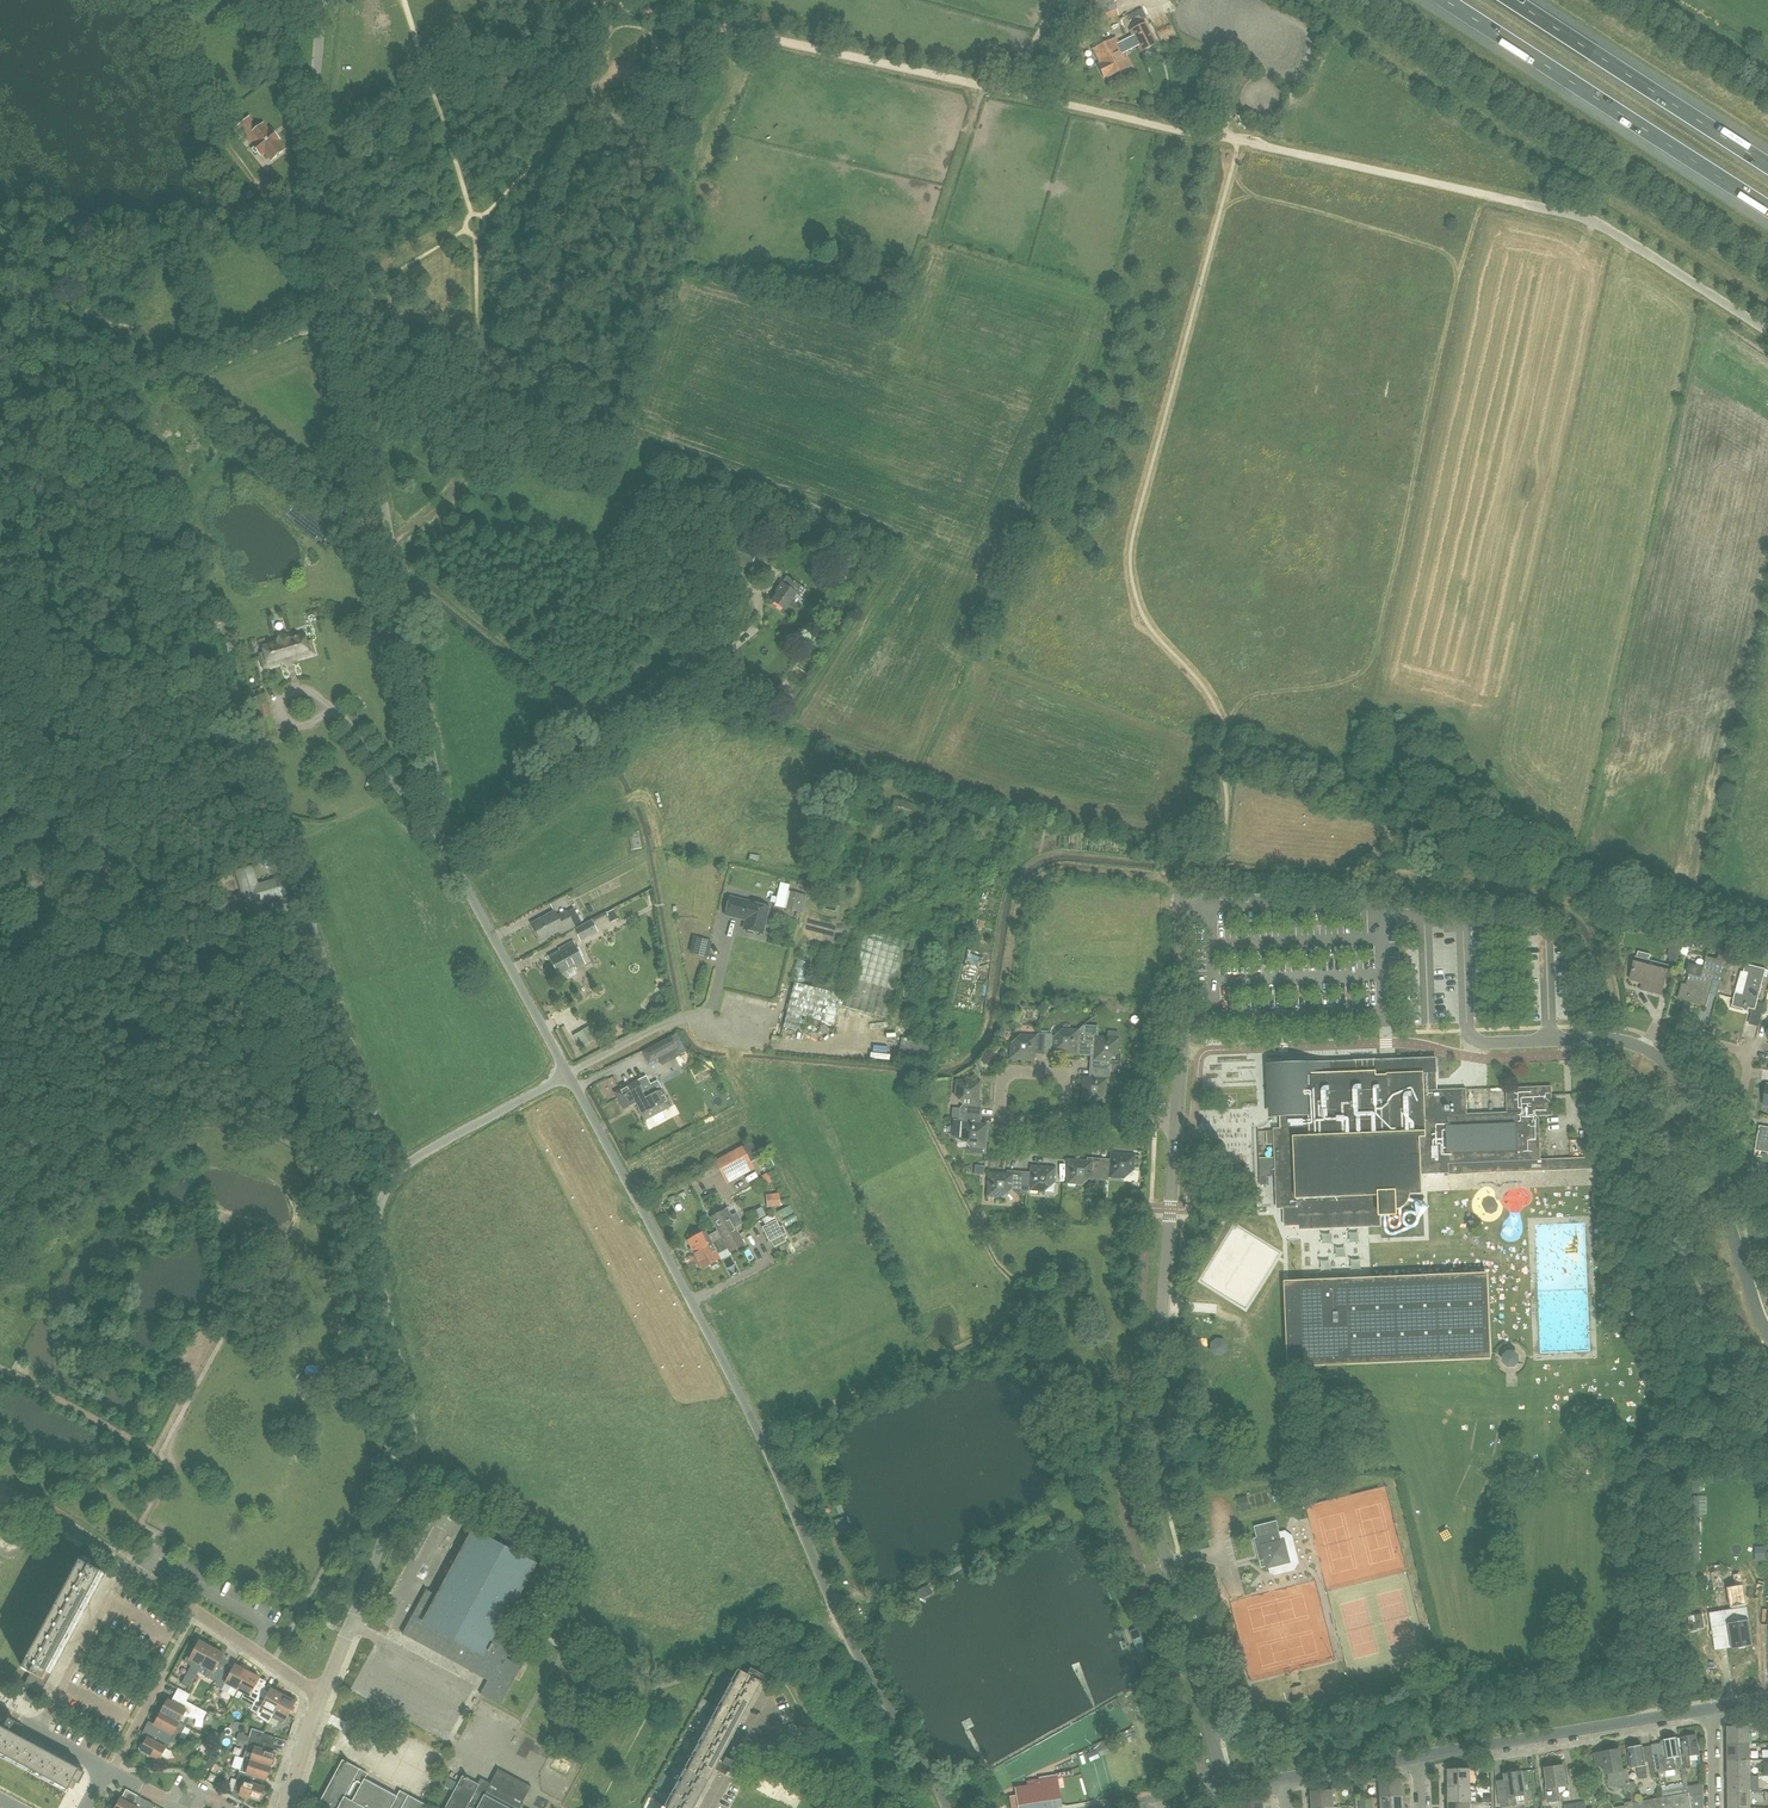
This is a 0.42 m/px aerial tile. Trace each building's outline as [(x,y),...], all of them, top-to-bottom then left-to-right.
[(1092,24),(1118,15),(1114,2),(1114,0),(1076,0),(1084,26),(1092,24)] [(1076,28),(1084,26),(1080,15),(1073,17),(1076,28)] [(1146,24),(1132,31),(1143,52),(1158,44),(1146,24)] [(1116,38),(1093,49),(1101,64),(1098,65),(1104,78),(1107,76),(1108,77),(1131,66),(1116,38)] [(259,128),(250,117),(238,127),(252,144),(252,145),(260,155),(264,152),(272,160),(285,150),(277,141),(279,139),(271,129),(269,130),(263,124),(259,128)] [(741,527),(737,539),(729,562),(747,568),(746,571),(749,572),(750,569),(751,570),(763,535),(741,527)] [(804,582),(801,586),(787,576),(777,591),(778,592),(772,601),(785,610),(786,609),(794,614),(799,606),(791,601),(796,593),(802,597),(809,586),(804,582)] [(263,648),(267,662),(283,658),(287,660),(291,659),(293,655),(300,653),(302,657),(314,653),(311,641),(307,642),(305,636),(290,640),(289,638),(285,635),(280,637),(277,641),(278,644),(263,648)] [(225,642),(228,654),(240,651),(237,639),(225,642)] [(252,707),(266,703),(264,696),(250,700),(252,707)] [(276,738),(274,731),(260,735),(261,739),(262,742),(276,738)] [(878,782),(867,779),(865,785),(876,788),(878,782)] [(869,795),(855,791),(853,800),(866,804),(869,795)] [(890,814),(911,819),(915,806),(894,800),(890,814)] [(641,839),(639,832),(629,834),(632,850),(642,848),(641,839)] [(253,934),(272,929),(264,902),(291,894),(286,876),(259,884),(253,866),(235,871),(253,934)] [(809,889),(810,882),(800,879),(798,887),(809,889)] [(787,907),(800,910),(804,894),(790,890),(787,907)] [(730,898),(726,914),(747,920),(744,929),(762,934),(769,907),(730,898)] [(561,933),(575,926),(580,923),(573,909),(558,917),(555,911),(532,924),(541,941),(559,930),(561,933)] [(598,932),(591,919),(574,928),(581,941),(598,932)] [(984,928),(986,921),(978,919),(976,925),(984,928)] [(862,929),(842,1006),(887,1018),(905,948),(912,950),(916,936),(908,934),(907,941),(862,929)] [(1637,958),(1631,979),(1650,985),(1648,990),(1661,994),(1665,979),(1667,970),(1674,972),(1678,959),(1683,937),(1674,935),(1668,957),(1670,958),(1668,966),(1649,961),(1651,955),(1639,952),(1637,958)] [(274,939),(268,943),(277,960),(284,956),(274,939)] [(574,966),(583,961),(573,942),(565,946),(567,948),(550,957),(559,974),(565,971),(568,977),(571,977),(577,974),(577,972),(574,966)] [(1720,952),(1718,959),(1726,961),(1728,954),(1720,952)] [(1681,991),(1679,999),(1687,1001),(1705,1005),(1708,995),(1712,979),(1721,982),(1725,966),(1726,961),(1718,959),(1706,956),(1704,967),(1690,963),(1687,971),(1689,972),(1686,985),(1683,984),(1681,991)] [(1765,1004),(1758,1002),(1766,969),(1746,964),(1744,972),(1741,971),(1735,992),(1733,1001),(1735,1001),(1734,1006),(1744,1008),(1743,1010),(1748,1012),(1749,1008),(1762,1012),(1760,1021),(1765,1004)] [(803,1031),(807,1017),(835,1024),(841,997),(795,985),(784,1027),(803,1031)] [(1079,1030),(1077,1053),(1090,1054),(1093,1055),(1092,1069),(1111,1070),(1111,1064),(1117,1065),(1120,1062),(1121,1056),(1118,1053),(1120,1037),(1119,1037),(1119,1032),(1108,1031),(1107,1036),(1097,1036),(1098,1028),(1096,1026),(1084,1025),(1081,1028),(1079,1030)] [(1045,1034),(1044,1052),(1077,1055),(1077,1053),(1079,1030),(1063,1028),(1062,1035),(1060,1037),(1053,1037),(1051,1034),(1045,1034)] [(1011,1043),(1010,1059),(1035,1061),(1035,1052),(1044,1052),(1045,1034),(1039,1033),(1036,1036),(1021,1034),(1020,1041),(1017,1044),(1011,1043)] [(649,1064),(660,1058),(677,1049),(671,1037),(643,1052),(649,1064)] [(933,1063),(935,1051),(901,1045),(898,1057),(933,1063)] [(1270,1087),(1267,1087),(1270,1087),(1270,1091),(1270,1094),(1268,1094),(1268,1095),(1272,1095),(1273,1116),(1280,1115),(1281,1130),(1274,1131),(1275,1144),(1275,1158),(1276,1175),(1277,1207),(1282,1207),(1286,1207),(1286,1225),(1301,1224),(1301,1228),(1375,1225),(1379,1225),(1382,1225),(1381,1216),(1382,1216),(1385,1216),(1389,1216),(1398,1215),(1398,1210),(1400,1210),(1402,1209),(1406,1207),(1409,1203),(1410,1200),(1411,1199),(1412,1195),(1423,1194),(1423,1190),(1422,1174),(1449,1173),(1449,1175),(1589,1169),(1588,1158),(1549,1159),(1541,1160),(1539,1118),(1537,1118),(1537,1116),(1547,1115),(1553,1115),(1552,1099),(1552,1096),(1552,1094),(1552,1091),(1552,1086),(1507,1088),(1508,1112),(1488,1113),(1468,1114),(1467,1089),(1459,1089),(1438,1090),(1437,1066),(1437,1064),(1437,1059),(1395,1061),(1271,1066),(1272,1086),(1270,1087)] [(1082,1076),(1080,1101),(1096,1103),(1097,1096),(1100,1094),(1106,1094),(1107,1078),(1110,1076),(1111,1070),(1092,1069),(1092,1077),(1082,1076)] [(618,1098),(624,1110),(635,1104),(644,1121),(672,1106),(662,1089),(644,1098),(642,1093),(644,1092),(638,1080),(621,1089),(624,1095),(618,1098)] [(956,1080),(955,1096),(961,1096),(964,1099),(963,1105),(961,1107),(960,1114),(979,1115),(981,1081),(956,1080)] [(1586,1100),(1593,1100),(1600,1100),(1599,1091),(1586,1092),(1586,1100)] [(953,1120),(952,1134),(954,1137),(961,1138),(968,1138),(970,1141),(970,1147),(972,1148),(972,1152),(982,1153),(983,1148),(985,1149),(987,1123),(982,1123),(980,1123),(978,1123),(979,1115),(960,1114),(960,1119),(960,1120),(953,1120)] [(1767,1150),(1767,1128),(1760,1127),(1756,1150),(1766,1152),(1767,1150)] [(753,1168),(750,1163),(742,1147),(717,1161),(728,1182),(753,1168)] [(1102,1161),(1100,1180),(1106,1180),(1109,1178),(1124,1179),(1125,1172),(1128,1170),(1134,1170),(1135,1154),(1110,1153),(1110,1162),(1102,1161)] [(1275,1158),(1260,1158),(1260,1175),(1276,1175),(1275,1158)] [(1100,1180),(1102,1161),(1068,1159),(1066,1184),(1082,1185),(1083,1178),(1086,1176),(1092,1177),(1094,1179),(1100,1180)] [(984,1166),(976,1165),(975,1174),(984,1175),(984,1166)] [(1022,1174),(1020,1192),(1026,1193),(1029,1190),(1045,1192),(1045,1185),(1048,1183),(1055,1183),(1056,1167),(1031,1165),(1030,1175),(1022,1174)] [(769,1173),(762,1175),(766,1185),(776,1180),(772,1171),(768,1173),(769,1173)] [(1020,1192),(1022,1174),(989,1172),(987,1197),(1003,1198),(1003,1191),(1006,1189),(1012,1189),(1014,1192),(1020,1192)] [(772,1200),(773,1206),(780,1205),(779,1194),(766,1195),(766,1200),(772,1200)] [(661,1207),(656,1209),(660,1217),(665,1215),(661,1207)] [(725,1210),(712,1217),(719,1230),(717,1231),(721,1238),(729,1234),(731,1238),(738,1234),(725,1210)] [(766,1225),(776,1220),(773,1213),(762,1219),(766,1225)] [(769,1242),(770,1241),(783,1234),(776,1220),(766,1225),(762,1227),(769,1242)] [(689,1240),(688,1241),(694,1253),(721,1238),(717,1231),(708,1235),(706,1231),(698,1236),(696,1233),(694,1232),(689,1235),(688,1237),(689,1240)] [(729,1234),(721,1238),(694,1253),(698,1261),(696,1262),(699,1268),(702,1267),(702,1268),(710,1264),(712,1266),(718,1263),(717,1261),(721,1259),(718,1253),(728,1247),(731,1252),(744,1245),(738,1234),(731,1238),(729,1234)] [(783,1234),(770,1241),(774,1248),(787,1242),(783,1234)] [(1300,1288),(1302,1359),(1327,1358),(1327,1365),(1346,1364),(1346,1358),(1485,1352),(1482,1280),(1372,1285),(1343,1286),(1343,1279),(1324,1280),(1324,1286),(1300,1288)] [(1223,1340),(1216,1339),(1211,1344),(1211,1350),(1215,1355),(1222,1355),(1226,1351),(1227,1345),(1223,1340)] [(1514,1352),(1507,1353),(1507,1354),(1505,1357),(1505,1362),(1509,1366),(1516,1366),(1516,1364),(1518,1362),(1518,1356),(1514,1352)] [(316,1375),(306,1376),(308,1391),(318,1389),(316,1375)] [(1248,1497),(1247,1496),(1237,1498),(1241,1512),(1250,1509),(1248,1497)] [(1282,1540),(1277,1520),(1254,1526),(1257,1538),(1254,1538),(1260,1561),(1266,1560),(1268,1568),(1291,1562),(1285,1539),(1282,1540)] [(840,1529),(843,1539),(851,1536),(848,1526),(840,1529)] [(521,1666),(507,1658),(517,1639),(500,1630),(512,1607),(535,1564),(473,1530),(438,1596),(426,1590),(408,1624),(402,1634),(488,1680),(480,1694),(482,1695),(500,1705),(521,1666)] [(1765,1559),(1765,1547),(1755,1547),(1755,1560),(1765,1559)] [(27,1661),(25,1661),(22,1667),(23,1667),(23,1669),(44,1680),(48,1672),(51,1674),(104,1575),(102,1573),(81,1561),(27,1661)] [(923,1594),(923,1595),(931,1591),(930,1590),(928,1585),(920,1589),(923,1594)] [(1727,1610),(1710,1613),(1713,1636),(1730,1634),(1732,1647),(1732,1649),(1753,1646),(1749,1620),(1747,1607),(1727,1611),(1727,1610)] [(1139,1628),(1131,1631),(1143,1665),(1152,1662),(1139,1628)] [(202,1666),(212,1647),(211,1647),(210,1644),(206,1642),(204,1643),(200,1640),(192,1654),(189,1652),(184,1662),(191,1665),(181,1684),(190,1688),(202,1666)] [(224,1653),(220,1651),(219,1649),(215,1647),(213,1647),(212,1647),(202,1666),(208,1669),(205,1676),(217,1682),(222,1674),(224,1670),(217,1667),(224,1653)] [(237,1690),(248,1671),(247,1671),(246,1668),(242,1666),(240,1667),(235,1664),(228,1678),(222,1674),(217,1682),(215,1686),(228,1693),(231,1687),(237,1690)] [(667,1807),(694,1807),(717,1764),(726,1772),(729,1766),(730,1767),(733,1761),(725,1757),(725,1758),(722,1756),(762,1682),(761,1682),(764,1675),(750,1668),(747,1674),(740,1671),(667,1807)] [(253,1691),(260,1678),(256,1675),(255,1673),(251,1671),(248,1671),(237,1690),(244,1693),(241,1700),(253,1706),(257,1698),(258,1698),(260,1694),(253,1691)] [(187,1701),(190,1695),(178,1688),(175,1695),(179,1697),(187,1701)] [(274,1714),(284,1695),(283,1695),(282,1692),(278,1690),(276,1691),(271,1688),(264,1702),(258,1698),(257,1698),(253,1706),(251,1710),(270,1720),(274,1714)] [(1304,1696),(1302,1688),(1293,1691),(1295,1699),(1304,1696)] [(286,1721),(296,1702),(291,1699),(291,1697),(287,1695),(284,1695),(274,1714),(272,1717),(282,1723),(286,1721)] [(207,1712),(187,1701),(179,1697),(175,1704),(168,1700),(165,1704),(163,1705),(161,1709),(161,1711),(161,1712),(180,1722),(183,1716),(186,1717),(203,1720),(207,1712)] [(185,1725),(180,1722),(161,1712),(161,1713),(158,1713),(156,1717),(157,1720),(154,1724),(162,1729),(159,1735),(171,1742),(175,1744),(185,1725)] [(70,1787),(79,1769),(80,1769),(14,1733),(16,1730),(11,1728),(15,1722),(9,1719),(6,1725),(4,1728),(0,1726),(0,1753),(68,1790),(70,1787)] [(1728,1744),(1750,1743),(1749,1727),(1728,1728),(1728,1744)] [(220,1734),(215,1732),(212,1738),(217,1741),(220,1734)] [(263,1741),(263,1742),(274,1745),(276,1737),(263,1733),(261,1741),(263,1741)] [(167,1748),(171,1742),(159,1735),(155,1742),(147,1738),(145,1742),(142,1743),(140,1747),(141,1749),(140,1750),(159,1760),(166,1748),(167,1748)] [(1689,1756),(1700,1754),(1697,1735),(1681,1738),(1685,1765),(1686,1765),(1686,1767),(1691,1766),(1689,1756)] [(261,1741),(250,1737),(246,1751),(244,1758),(250,1760),(271,1767),(271,1766),(274,1765),(275,1760),(274,1758),(275,1753),(261,1749),(263,1742),(263,1741),(261,1741)] [(1665,1771),(1676,1769),(1683,1768),(1677,1738),(1663,1741),(1664,1742),(1651,1745),(1654,1759),(1656,1773),(1665,1771)] [(1728,1760),(1750,1760),(1750,1743),(1728,1744),(1728,1760)] [(1628,1749),(1632,1767),(1637,1766),(1640,1781),(1648,1779),(1642,1746),(1628,1749)] [(1099,1757),(1096,1751),(1090,1754),(1093,1760),(1099,1757)] [(1631,1792),(1629,1783),(1627,1770),(1622,1770),(1619,1751),(1604,1753),(1596,1755),(1598,1765),(1606,1764),(1607,1773),(1609,1773),(1611,1783),(1631,1792)] [(218,1758),(211,1755),(207,1763),(205,1767),(212,1771),(218,1758)] [(271,1767),(250,1760),(244,1758),(237,1778),(250,1783),(252,1775),(267,1780),(268,1775),(271,1774),(272,1770),(271,1767)] [(425,1804),(414,1798),(400,1791),(397,1797),(365,1779),(368,1773),(359,1769),(342,1760),(320,1803),(330,1807),(423,1807),(425,1804)] [(1728,1776),(1750,1776),(1750,1760),(1728,1760),(1728,1776)] [(1564,1766),(1546,1768),(1549,1788),(1546,1788),(1548,1803),(1560,1801),(1558,1787),(1567,1786),(1564,1766)] [(79,1769),(70,1787),(73,1789),(76,1782),(79,1784),(85,1773),(79,1769)] [(1449,1787),(1471,1786),(1471,1770),(1449,1770),(1449,1787)] [(1498,1781),(1502,1807),(1516,1805),(1515,1796),(1525,1795),(1521,1772),(1519,1772),(1519,1771),(1516,1770),(1513,1770),(1510,1771),(1508,1773),(1507,1774),(1505,1774),(1506,1780),(1498,1781)] [(520,1807),(530,1789),(497,1771),(488,1786),(480,1782),(479,1784),(462,1776),(445,1807),(523,1807),(520,1807)] [(1729,1793),(1750,1792),(1750,1776),(1728,1776),(1729,1793)] [(1011,1796),(1012,1807),(1037,1807),(1061,1804),(1059,1789),(1057,1777),(1036,1780),(1037,1783),(1015,1787),(1016,1796),(1011,1796)] [(265,1787),(250,1783),(237,1778),(232,1796),(238,1799),(240,1794),(260,1801),(262,1796),(264,1795),(265,1790),(264,1788),(265,1787)] [(456,1782),(448,1778),(447,1781),(444,1786),(451,1789),(452,1790),(456,1782)] [(1381,1797),(1403,1796),(1402,1779),(1380,1780),(1381,1797)] [(1632,1803),(1639,1802),(1636,1781),(1629,1783),(1631,1792),(1632,1801),(1632,1803)] [(1663,1797),(1689,1793),(1687,1782),(1683,1783),(1661,1787),(1663,1797)] [(1449,1803),(1471,1803),(1471,1786),(1449,1787),(1449,1803)] [(1691,1807),(1704,1807),(1703,1790),(1689,1793),(1691,1807)] [(1335,1807),(1333,1791),(1312,1792),(1313,1807),(1323,1807),(1335,1807)] [(1750,1792),(1729,1793),(1729,1807),(1751,1807),(1750,1792)] [(1689,1793),(1663,1797),(1654,1799),(1639,1802),(1632,1803),(1632,1801),(1625,1802),(1626,1805),(1614,1807),(1615,1807),(1691,1807),(1689,1793)] [(1403,1796),(1381,1797),(1382,1807),(1404,1807),(1403,1796)] [(149,1805),(137,1799),(134,1806),(120,1799),(118,1803),(116,1804),(113,1807),(148,1807),(149,1805)]
